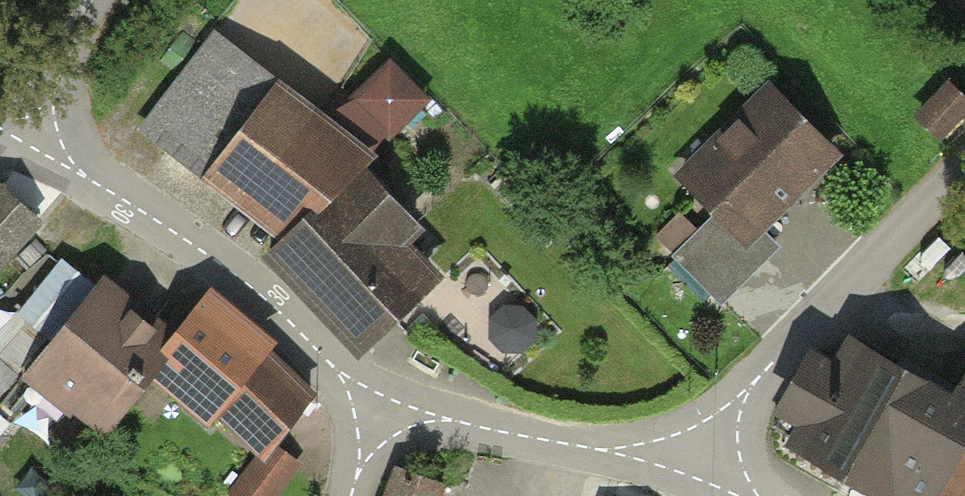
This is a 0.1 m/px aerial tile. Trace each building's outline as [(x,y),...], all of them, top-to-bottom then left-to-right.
[(361,163),(210,49),(152,123),(292,226),(271,251),(359,344),(425,281),(394,245),(415,223),(361,163)] [(424,99),(388,64),(353,99),(389,134),(424,99)] [(831,153),(770,91),(683,176),(744,238),(831,153)] [(44,218),(0,181),(0,270),(44,218)] [(94,276),(69,254),(0,333),(0,383),(94,276)] [(223,299),(188,339),(115,277),(36,369),(126,445),(177,385),(262,457),(230,494),(232,495),(280,495),(305,467),(283,449),(332,392),(223,299)] [(778,424),(904,495),(964,495),(964,371),(956,386),(903,356),(893,373),(850,348),(837,370),(816,358),(778,424)] [(394,469),(384,495),(437,495),(440,485),(394,469)]
